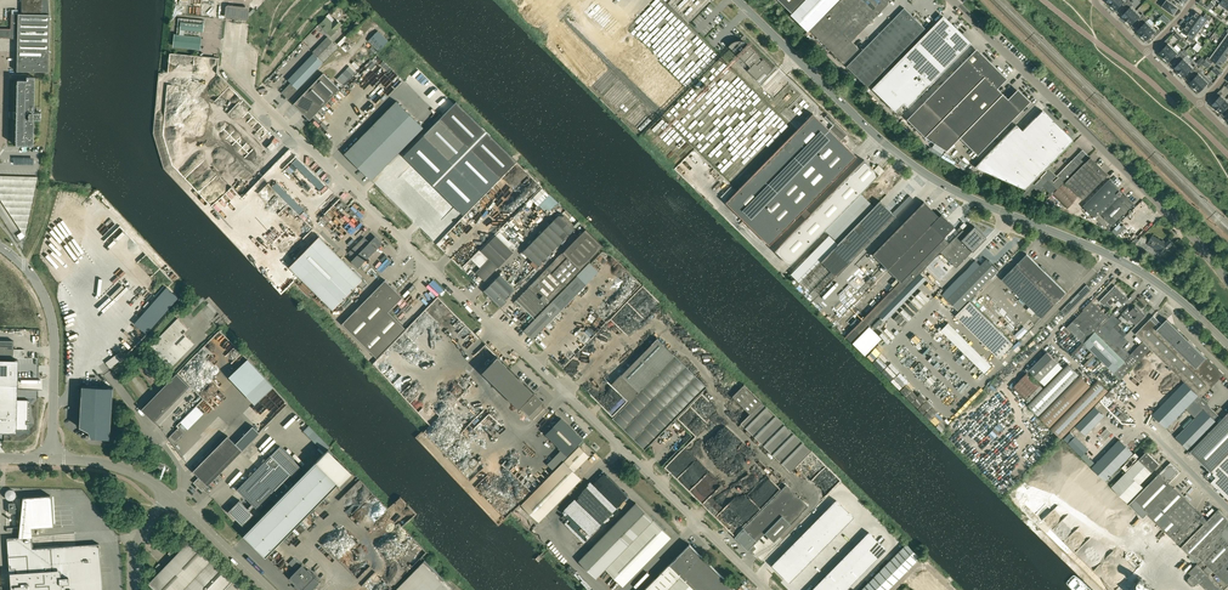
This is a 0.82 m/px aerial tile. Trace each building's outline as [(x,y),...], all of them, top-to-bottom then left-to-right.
[(18,64),(17,72),(20,72),(44,72),(49,72),(49,65),(50,43),(50,15),(49,0),(22,0),(22,14),(18,14),(18,15),(11,15),(11,29),(0,29),(0,37),(18,37),(18,42),(18,64)] [(804,0),(779,0),(792,12),(804,0)] [(792,12),(790,15),(807,31),(838,0),(804,0),(792,12)] [(825,15),(851,41),(887,4),(886,2),(888,0),(840,0),(825,15)] [(1130,1),(1129,0),(1117,0),(1111,6),(1116,10),(1122,4),(1125,7),(1130,1)] [(1161,6),(1164,7),(1164,8),(1166,10),(1166,9),(1173,14),(1178,8),(1170,2),(1172,0),(1166,0),(1161,6)] [(1220,3),(1218,5),(1225,9),(1227,6),(1227,0),(1222,0),(1220,3)] [(1125,7),(1128,9),(1121,16),(1126,21),(1136,10),(1132,6),(1133,4),(1130,1),(1125,7)] [(250,10),(249,9),(228,7),(227,8),(226,19),(227,21),(247,23),(249,21),(249,19),(250,10)] [(846,67),(867,87),(925,28),(904,7),(846,67)] [(1140,22),(1146,16),(1143,13),(1141,15),(1136,10),(1126,21),(1131,25),(1138,19),(1140,22)] [(1203,26),(1208,20),(1209,21),(1212,18),(1206,13),(1204,16),(1196,11),(1191,18),(1203,26)] [(851,41),(825,15),(824,15),(809,30),(844,64),(858,49),(851,41)] [(1142,36),(1152,25),(1147,21),(1149,19),(1146,16),(1140,22),(1143,24),(1137,31),(1142,36)] [(180,35),(199,37),(199,36),(200,32),(200,31),(204,32),(204,27),(204,25),(205,21),(178,18),(177,34),(180,34),(180,35)] [(329,33),(330,32),(333,35),(339,29),(343,25),(337,19),(335,20),(333,23),(328,18),(321,25),(329,33)] [(960,43),(965,38),(947,21),(943,26),(938,21),(940,19),(940,18),(872,88),(896,112),(904,103),(908,107),(968,45),(965,48),(960,43)] [(1187,24),(1198,33),(1203,26),(1191,18),(1187,24)] [(1194,39),(1198,33),(1187,24),(1182,31),(1189,36),(1187,39),(1193,44),(1196,40),(1194,39)] [(1142,36),(1146,41),(1153,34),(1156,37),(1161,31),(1158,28),(1156,30),(1152,25),(1142,36)] [(378,51),(388,41),(378,31),(368,41),(378,51)] [(346,35),(338,44),(340,47),(349,38),(346,35)] [(1163,44),(1165,46),(1159,53),(1164,57),(1174,47),(1169,43),(1171,41),(1168,38),(1163,44)] [(728,46),(729,47),(735,53),(739,48),(741,50),(737,54),(749,66),(750,65),(751,66),(750,67),(747,70),(757,80),(764,72),(767,75),(772,69),(763,59),(761,61),(759,59),(761,57),(747,44),(743,48),(741,46),(745,42),(744,42),(744,41),(743,41),(742,41),(742,40),(741,39),(739,40),(738,40),(736,41),(735,41),(734,41),(733,42),(732,42),(732,43),(731,43),(730,43),(730,44),(729,45),(728,46)] [(1224,39),(1219,45),(1227,52),(1227,42),(1224,39)] [(1226,60),(1227,57),(1227,52),(1219,45),(1214,52),(1226,60)] [(1178,58),(1183,53),(1181,52),(1180,50),(1178,52),(1174,47),(1164,57),(1169,62),(1175,56),(1178,58)] [(1208,57),(1205,60),(1211,65),(1214,61),(1221,67),(1226,60),(1214,52),(1210,58),(1208,57)] [(1178,58),(1181,61),(1174,68),(1179,72),(1189,62),(1185,58),(1186,56),(1183,53),(1178,58)] [(291,83),(298,89),(323,63),(314,54),(288,80),(291,83)] [(924,137),(941,120),(989,71),(986,69),(991,64),(982,55),(973,64),(967,59),(968,58),(967,57),(906,119),(924,137)] [(1202,57),(1196,62),(1200,66),(1205,61),(1202,57)] [(1193,73),(1198,68),(1195,65),(1194,67),(1189,62),(1179,72),(1184,77),(1190,71),(1193,73)] [(1194,87),(1204,77),(1200,73),(1201,71),(1198,68),(1193,73),(1196,76),(1189,83),(1194,87)] [(989,71),(941,120),(924,137),(946,151),(959,137),(1002,94),(996,88),(1005,78),(996,69),(991,74),(989,72),(989,71)] [(324,73),(314,83),(330,99),(340,89),(324,73)] [(15,119),(15,131),(15,144),(33,145),(33,132),(33,118),(40,118),(40,112),(33,112),(34,80),(34,76),(19,76),(19,80),(16,80),(16,112),(15,119)] [(1194,87),(1199,92),(1206,86),(1208,88),(1213,83),(1210,80),(1209,82),(1204,77),(1194,87)] [(282,92),(289,99),(298,89),(291,83),(290,84),(285,89),(282,92)] [(330,99),(314,83),(294,104),(300,110),(303,113),(305,115),(310,120),(330,99)] [(1002,94),(959,137),(977,155),(1025,106),(1024,106),(1022,104),(1026,100),(1017,90),(1008,100),(1002,94)] [(1220,90),(1215,95),(1218,98),(1212,104),(1216,109),(1227,99),(1222,95),(1224,93),(1220,90)] [(1227,99),(1216,109),(1221,114),(1227,108),(1227,100),(1227,99)] [(344,154),(357,167),(399,125),(410,114),(397,101),(373,126),(345,154),(344,154)] [(422,137),(466,180),(429,218),(442,231),(496,175),(499,178),(517,161),(457,102),(422,137)] [(1072,140),(1061,130),(1042,110),(1035,117),(1022,131),(1016,125),(975,167),(1024,189),(1066,147),(1072,140)] [(370,180),(371,180),(412,138),(423,127),(410,114),(399,125),(357,167),(370,180)] [(771,242),(851,161),(856,156),(813,114),(811,116),(808,119),(728,200),(726,202),(769,245),(771,242)] [(832,125),(835,122),(827,114),(824,117),(832,125)] [(272,140),(267,145),(271,149),(276,144),(272,140)] [(1051,184),(1056,188),(1057,189),(1089,157),(1082,150),(1057,175),(1058,177),(1053,182),(1051,184)] [(1065,182),(1079,197),(1082,200),(1107,174),(1090,157),(1065,182)] [(879,174),(864,160),(775,251),(790,265),(879,174)] [(1051,193),(1056,188),(1051,184),(1053,182),(1051,181),(1055,177),(1048,170),(1040,177),(1041,178),(1034,185),(1038,189),(1042,185),(1051,193)] [(1093,217),(1098,212),(1119,190),(1109,179),(1082,206),(1093,217)] [(1067,209),(1079,197),(1065,182),(1053,195),(1067,209)] [(1132,203),(1119,190),(1098,212),(1111,225),(1132,203)] [(838,243),(837,244),(852,260),(895,216),(880,201),(838,243)] [(940,252),(949,243),(944,237),(954,226),(941,214),(939,216),(924,201),(872,254),(900,281),(845,336),(851,342),(853,341),(859,334),(868,325),(940,252)] [(573,230),(573,225),(564,215),(558,215),(523,252),(538,266),(573,230)] [(1112,231),(1117,236),(1125,227),(1123,225),(1121,226),(1116,231),(1114,229),(1112,231)] [(959,232),(940,252),(956,267),(972,251),(971,250),(977,244),(984,237),(973,227),(967,233),(962,229),(959,232)] [(586,229),(562,253),(579,270),(603,246),(586,229)] [(489,259),(498,267),(513,252),(496,235),(481,251),(489,259)] [(1155,247),(1159,250),(1163,254),(1173,243),(1169,239),(1165,244),(1155,237),(1152,235),(1148,242),(1155,247)] [(319,236),(289,267),(332,309),(362,279),(319,236)] [(1142,236),(1138,240),(1145,244),(1148,239),(1142,236)] [(382,255),(376,249),(370,243),(364,238),(349,252),(355,258),(352,261),(358,267),(365,261),(369,257),(374,262),(382,255)] [(437,245),(445,253),(450,249),(449,247),(450,246),(443,239),(437,245)] [(562,253),(539,277),(556,294),(579,270),(562,253)] [(1023,258),(1002,279),(1021,297),(1018,300),(1023,304),(1025,301),(1030,306),(1027,309),(1033,315),(1036,312),(1042,318),(1063,296),(1066,293),(1027,254),(1023,258)] [(936,258),(927,267),(938,279),(948,269),(936,258)] [(482,278),(485,281),(498,267),(489,259),(476,272),(477,273),(479,276),(482,278)] [(959,311),(995,273),(999,270),(987,259),(981,265),(947,299),(959,311)] [(599,272),(590,263),(524,330),(527,333),(531,337),(533,339),(586,285),(599,272)] [(489,297),(493,300),(500,307),(507,301),(505,299),(515,289),(500,274),(484,291),(489,297)] [(539,277),(515,302),(531,317),(532,318),(556,294),(539,277)] [(389,312),(403,297),(385,280),(342,324),(377,359),(406,329),(389,312)] [(1072,308),(1090,290),(1091,289),(1087,285),(1068,304),(1072,308)] [(1128,298),(1124,294),(1115,285),(1100,301),(1108,309),(1112,306),(1107,302),(1113,296),(1118,301),(1118,300),(1122,304),(1128,298)] [(970,301),(956,315),(999,358),(1013,344),(970,301)] [(1092,301),(1083,309),(1084,310),(1067,328),(1083,344),(1095,332),(1107,320),(1109,318),(1092,301)] [(1072,308),(1068,304),(1062,311),(1066,315),(1072,308)] [(1126,316),(1130,319),(1135,325),(1145,315),(1136,306),(1132,310),(1129,307),(1121,314),(1125,317),(1126,316)] [(1124,337),(1114,327),(1120,321),(1113,314),(1109,318),(1107,320),(1110,323),(1099,334),(1111,345),(1118,352),(1122,347),(1128,341),(1124,337)] [(1167,319),(1164,322),(1162,324),(1153,316),(1135,334),(1150,348),(1184,382),(1201,398),(1217,381),(1223,375),(1167,319)] [(188,329),(178,319),(178,318),(150,347),(171,368),(194,344),(184,334),(188,329)] [(1111,345),(1099,334),(1110,323),(1107,320),(1095,332),(1083,344),(1098,358),(1111,345)] [(948,322),(942,329),(985,372),(992,366),(948,322)] [(882,337),(869,325),(852,342),(865,355),(882,337)] [(621,375),(639,392),(644,387),(676,417),(706,386),(673,354),(657,338),(621,375)] [(24,358),(24,349),(13,349),(14,340),(0,340),(0,357),(24,358)] [(1130,354),(1122,347),(1118,352),(1111,345),(1098,358),(1114,373),(1118,368),(1125,374),(1139,359),(1132,352),(1130,354)] [(1062,367),(1047,352),(1029,370),(1044,385),(1062,367)] [(110,368),(121,359),(117,353),(105,362),(110,368)] [(16,433),(16,430),(28,430),(29,399),(17,399),(17,384),(17,360),(0,359),(0,432),(16,433)] [(1069,360),(1028,402),(1040,413),(1080,371),(1069,360)] [(1028,372),(1020,379),(1036,394),(1043,387),(1028,372)] [(1081,372),(1041,414),(1052,425),(1093,383),(1081,372)] [(190,386),(177,373),(142,409),(155,422),(190,386)] [(639,392),(621,375),(613,384),(629,400),(626,403),(627,404),(639,392)] [(1100,377),(1053,426),(1064,437),(1099,401),(1111,388),(1100,377)] [(1036,394),(1020,379),(1013,387),(1028,402),(1036,394)] [(1203,400),(1201,398),(1184,382),(1153,414),(1156,417),(1167,427),(1194,399),(1199,404),(1203,400)] [(732,396),(750,414),(762,402),(744,384),(732,396)] [(79,421),(79,426),(88,431),(90,437),(94,438),(110,439),(113,388),(81,386),(79,421)] [(676,417),(644,387),(639,392),(627,404),(613,418),(645,449),(676,417)] [(520,406),(529,415),(543,401),(537,395),(534,392),(520,406)] [(1190,450),(1219,421),(1222,418),(1203,400),(1199,404),(1204,409),(1176,437),(1190,450)] [(812,450),(762,402),(750,414),(741,423),(791,472),(812,450)] [(1104,416),(1094,407),(1076,426),(1085,435),(1104,416)] [(1216,411),(1222,418),(1227,413),(1220,407),(1216,411)] [(1218,464),(1227,454),(1227,413),(1190,451),(1211,471),(1212,470),(1218,464)] [(583,440),(561,418),(545,434),(567,456),(583,440)] [(170,436),(175,441),(184,432),(179,427),(170,436)] [(1101,434),(1103,437),(1109,431),(1107,428),(1101,434)] [(1112,433),(1109,431),(1103,437),(1106,439),(1112,433)] [(1081,456),(1085,453),(1088,449),(1075,436),(1071,433),(1071,432),(1063,439),(1068,443),(1081,456)] [(202,491),(204,489),(208,485),(243,450),(228,436),(193,470),(199,476),(194,482),(202,491)] [(1105,481),(1133,453),(1119,439),(1091,468),(1105,481)] [(289,480),(301,467),(280,446),(266,459),(263,459),(262,463),(263,463),(253,473),(250,472),(249,476),(250,476),(237,489),(252,504),(248,508),(240,500),(228,511),(243,525),(254,514),(250,510),(254,506),(259,511),(271,498),(276,502),(293,484),(289,480)] [(526,526),(534,518),(539,522),(581,479),(574,472),(589,456),(579,446),(521,505),(513,513),(526,526)] [(1140,484),(1160,464),(1150,455),(1147,451),(1111,487),(1128,503),(1139,491),(1143,487),(1140,484)] [(1218,464),(1227,474),(1227,454),(1218,464)] [(278,544),(338,483),(317,461),(293,484),(276,502),(244,535),(266,556),(278,544)] [(1181,547),(1207,520),(1169,483),(1180,472),(1171,462),(1164,469),(1143,490),(1129,504),(1143,518),(1147,514),(1181,547)] [(1212,470),(1214,472),(1213,473),(1214,474),(1214,475),(1216,476),(1212,481),(1211,481),(1211,482),(1227,498),(1227,474),(1218,464),(1212,470)] [(734,537),(748,550),(765,533),(773,541),(808,506),(786,485),(734,537)] [(99,544),(32,548),(31,536),(30,527),(52,525),(50,495),(22,497),(18,537),(7,538),(10,589),(102,589),(99,544)] [(836,500),(772,565),(789,583),(854,517),(836,500)] [(623,586),(671,537),(653,520),(636,503),(579,561),(596,579),(605,569),(623,586)] [(1203,569),(1205,567),(1204,566),(1206,563),(1208,565),(1203,570),(1208,575),(1213,570),(1222,579),(1227,584),(1227,585),(1227,519),(1218,509),(1207,520),(1181,547),(1198,564),(1198,565),(1203,569)] [(811,589),(846,589),(886,549),(868,532),(811,589)] [(191,539),(149,583),(156,589),(245,589),(191,539)] [(907,543),(861,589),(887,589),(920,556),(908,544),(907,543)] [(726,579),(690,544),(645,589),(735,589),(736,589),(726,579)] [(294,558),(289,563),(295,569),(300,564),(294,558)] [(424,560),(395,589),(454,589),(424,560)] [(1207,589),(1224,589),(1208,575),(1203,570),(1203,569),(1198,565),(1197,564),(1189,572),(1191,574),(1188,577),(1189,578),(1188,579),(1188,581),(1192,585),(1195,585),(1195,584),(1196,585),(1199,582),(1207,589)] [(303,589),(312,589),(319,582),(315,578),(316,576),(313,573),(308,569),(307,570),(302,565),(291,576),(290,578),(289,578),(288,578),(295,585),(296,584),(301,589),(302,588),(303,589)]
